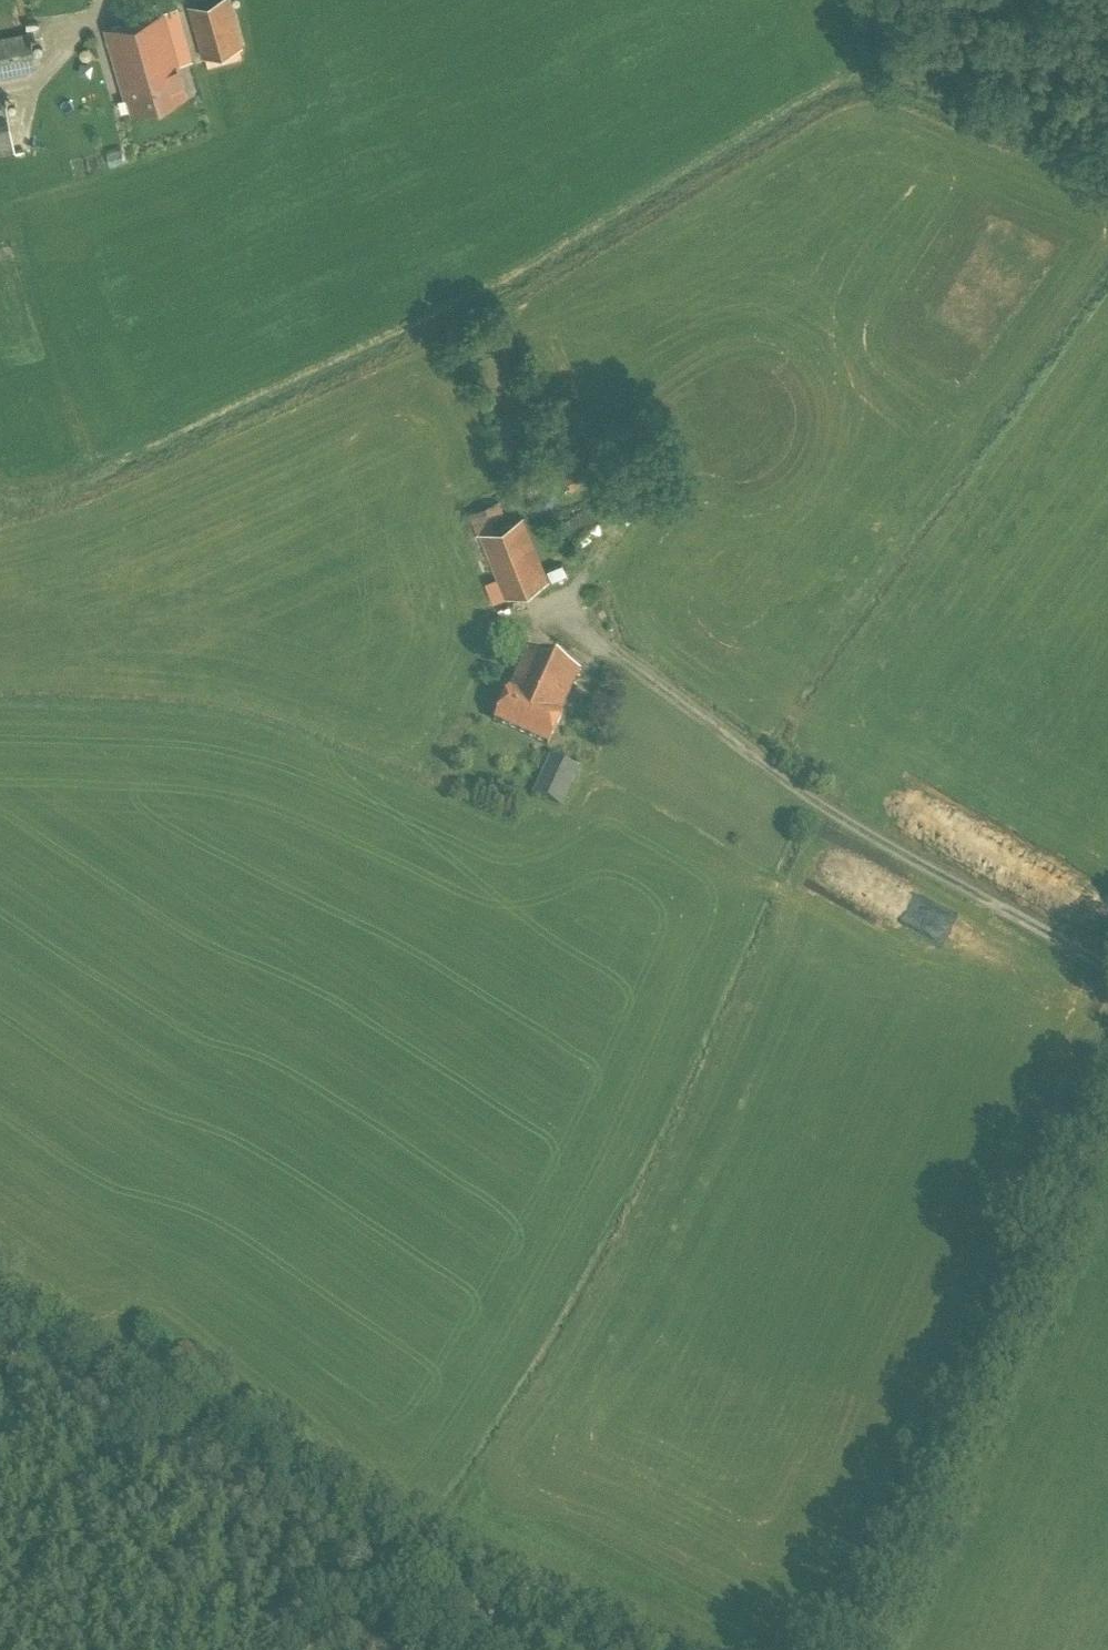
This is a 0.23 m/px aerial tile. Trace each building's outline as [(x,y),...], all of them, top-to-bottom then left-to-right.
[(243,47),(229,0),(209,0),(186,6),(201,59),(243,47)] [(130,112),(186,96),(177,65),(180,64),(165,11),(103,29),(123,98),(126,97),(130,112)] [(34,69),(28,34),(0,39),(0,75),(34,69)] [(14,152),(4,99),(0,100),(0,154),(14,152)] [(514,457),(531,447),(525,436),(509,445),(514,457)] [(537,490),(545,486),(537,469),(529,472),(537,490)] [(496,502),(467,514),(477,537),(478,536),(495,579),(503,600),(549,582),(523,516),(507,523),(499,501),(496,502)] [(578,549),(600,533),(600,519),(590,509),(587,505),(559,527),(561,530),(546,541),(556,553),(571,541),(578,549)] [(570,563),(554,568),(558,580),(574,575),(570,563)] [(579,670),(529,647),(494,721),(547,745),(561,714),(560,713),(579,670)] [(562,807),(579,769),(549,755),(531,794),(562,807)]
